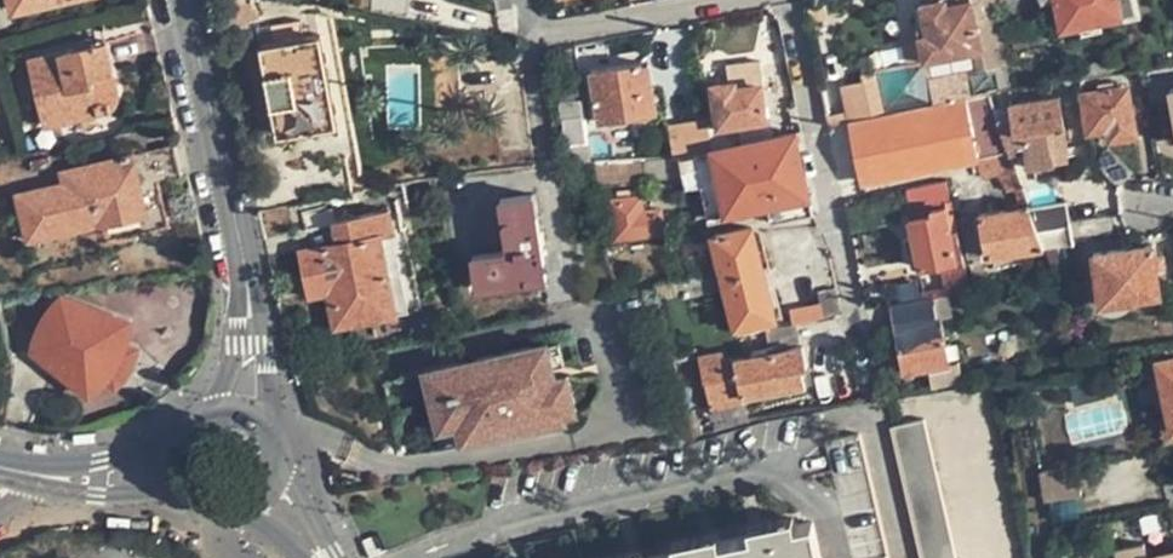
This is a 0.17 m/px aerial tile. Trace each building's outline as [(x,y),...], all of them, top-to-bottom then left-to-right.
[(404,0),(375,0),(373,7),(402,12),(404,0)] [(922,35),(927,59),(974,51),(978,69),(1009,62),(996,1),(974,4),(974,0),(965,0),(949,3),(949,0),(928,0),(922,1),(929,33),(922,35)] [(1120,0),(1057,0),(1062,27),(1123,15),(1120,0)] [(1123,15),(1137,12),(1135,0),(1120,0),(1123,15)] [(323,38),(268,47),(281,129),(337,121),(323,38)] [(121,85),(111,40),(32,59),(47,123),(109,108),(117,103),(121,95),(121,85)] [(345,120),(355,118),(337,41),(327,44),(345,120)] [(930,78),(927,59),(862,72),(863,80),(845,84),(851,121),(854,121),(965,99),(967,98),(962,73),(930,78)] [(650,110),(643,63),(595,73),(601,119),(650,110)] [(425,120),(421,65),(389,67),(393,122),(425,120)] [(738,85),(737,79),(713,82),(719,123),(765,117),(761,83),(738,85)] [(1103,89),(1085,93),(1091,130),(1108,128),(1111,138),(1135,133),(1126,86),(1120,87),(1119,79),(1102,82),(1103,89)] [(866,179),(1006,149),(990,94),(967,98),(965,99),(854,121),(866,179)] [(1014,104),(1017,116),(1005,117),(1010,145),(1027,143),(1031,165),(1055,161),(1052,150),(1067,147),(1058,97),(1014,104)] [(568,143),(589,141),(585,116),(564,118),(568,143)] [(685,126),(689,154),(714,149),(709,123),(685,126)] [(768,204),(771,220),(812,212),(795,131),(714,149),(725,212),(758,207),(768,204)] [(183,183),(175,145),(65,169),(68,182),(21,193),(31,237),(150,211),(145,192),(183,183)] [(1107,148),(1096,159),(1097,163),(1121,184),(1134,170),(1107,148)] [(710,214),(725,212),(714,149),(689,154),(682,155),(687,187),(704,186),(710,214)] [(667,189),(687,187),(682,155),(592,162),(595,185),(666,179),(667,189)] [(954,260),(939,183),(908,189),(913,219),(910,219),(918,266),(954,260)] [(547,279),(534,193),(502,200),(511,251),(477,257),(481,288),(547,279)] [(643,207),(642,195),(614,197),(617,235),(663,231),(661,207),(643,207)] [(1065,198),(1027,205),(1028,208),(1034,224),(1068,218),(1065,198)] [(985,253),(1043,244),(1034,224),(1028,208),(978,216),(985,253)] [(337,222),(341,241),(304,249),(313,294),(331,290),(337,325),(400,313),(383,233),(396,230),(391,212),(337,222)] [(971,256),(985,253),(978,216),(965,218),(971,256)] [(1043,244),(1072,240),(1068,218),(1034,224),(1043,244)] [(722,269),(726,288),(736,326),(774,318),(752,227),(714,235),(722,269)] [(1077,261),(1072,240),(1043,244),(1053,271),(1065,268),(1065,264),(1074,263),(1074,261),(1077,261)] [(1159,293),(1151,244),(1094,252),(1101,302),(1108,305),(1122,304),(1132,296),(1159,293)] [(685,297),(726,288),(722,269),(680,279),(685,297)] [(954,277),(956,290),(969,287),(966,275),(954,277)] [(132,321),(62,295),(56,302),(47,314),(40,331),(35,350),(92,397),(107,381),(118,387),(131,368),(141,349),(129,344),(132,321)] [(946,295),(932,298),(937,319),(940,318),(950,316),(946,295)] [(937,319),(932,298),(892,305),(905,373),(928,370),(931,386),(963,381),(959,362),(949,363),(940,318),(937,319)] [(795,308),(797,321),(824,317),(822,303),(795,308)] [(800,338),(797,321),(767,327),(771,344),(800,338)] [(550,341),(445,366),(460,427),(464,444),(569,418),(568,413),(558,376),(556,364),(551,344),(550,341)] [(567,361),(562,341),(551,344),(556,364),(567,361)] [(803,343),(736,355),(745,401),(806,391),(802,369),(808,369),(803,343)] [(713,407),(745,401),(736,355),(725,357),(723,350),(698,355),(703,380),(707,379),(713,407)] [(1159,359),(1162,371),(1172,423),(1172,356),(1159,359)] [(460,427),(445,366),(426,371),(441,431),(460,427)] [(1162,371),(1151,374),(1165,439),(1172,438),(1172,423),(1162,371)] [(579,410),(570,373),(558,376),(568,413),(579,410)] [(923,420),(894,427),(925,557),(955,557),(923,420)] [(828,442),(835,471),(854,557),(887,557),(858,435),(828,442)] [(1068,463),(1044,467),(1051,503),(1075,498),(1068,463)] [(654,557),(820,557),(812,522),(654,557)] [(1141,540),(1114,546),(1116,557),(1172,557),(1172,549),(1145,555),(1141,540)]
